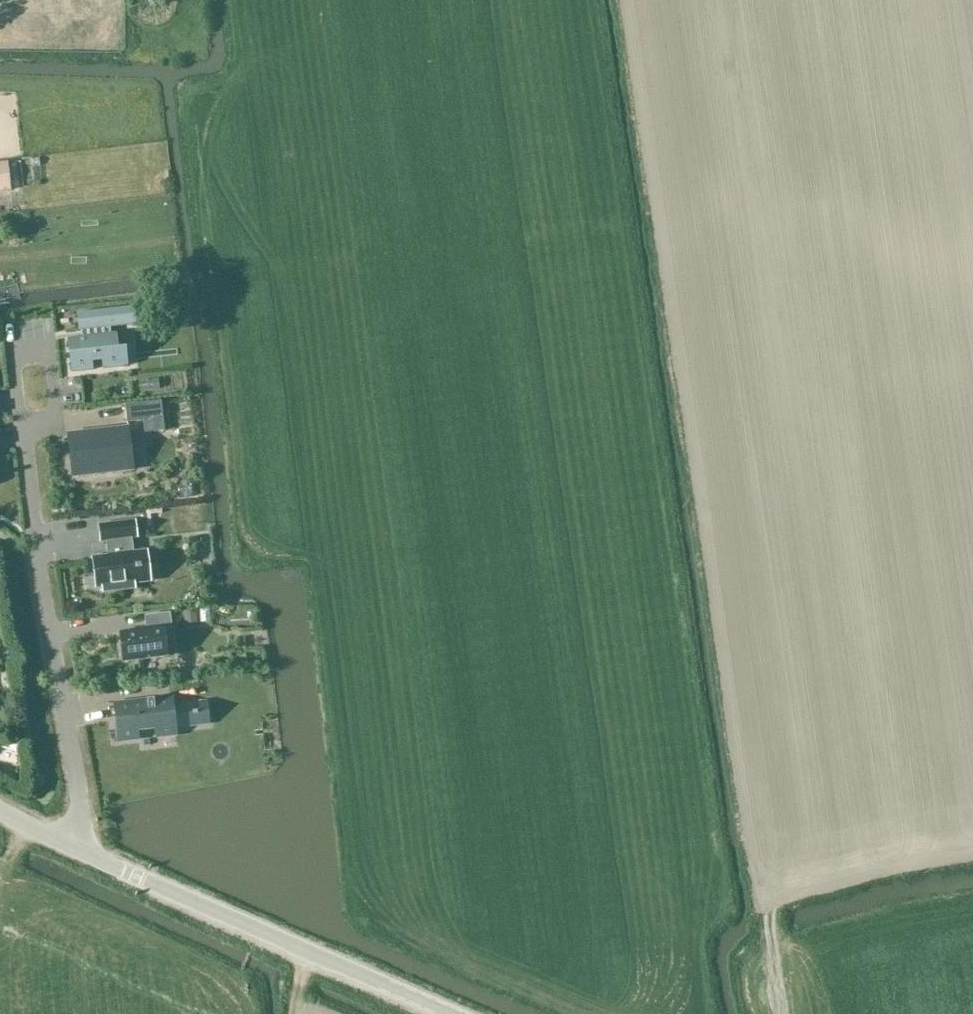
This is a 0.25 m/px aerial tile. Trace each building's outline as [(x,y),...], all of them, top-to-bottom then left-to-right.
[(11,192),(8,163),(0,164),(0,193),(11,192)] [(71,371),(71,372),(93,370),(92,363),(102,362),(103,369),(128,366),(128,364),(126,365),(124,351),(126,350),(126,349),(114,350),(112,335),(116,334),(116,333),(110,333),(110,328),(115,327),(115,326),(113,326),(111,311),(134,308),(134,307),(76,313),(76,315),(78,315),(80,330),(78,330),(78,331),(80,331),(81,337),(67,338),(67,340),(69,340),(73,371),(71,371)] [(126,406),(125,406),(127,422),(143,421),(163,419),(161,402),(141,404),(126,406)] [(73,476),(133,469),(128,429),(68,436),(73,476)] [(101,542),(104,541),(106,557),(93,558),(96,588),(102,587),(103,592),(135,588),(134,584),(149,582),(145,552),(134,553),(132,538),(137,537),(135,521),(99,526),(101,542)] [(195,610),(184,611),(185,623),(196,622),(195,610)] [(164,629),(172,628),(170,614),(145,617),(147,629),(120,633),(124,662),(167,656),(164,629)] [(138,732),(196,725),(194,703),(172,705),(171,699),(115,705),(117,723),(121,723),(123,740),(138,738),(138,732)]
